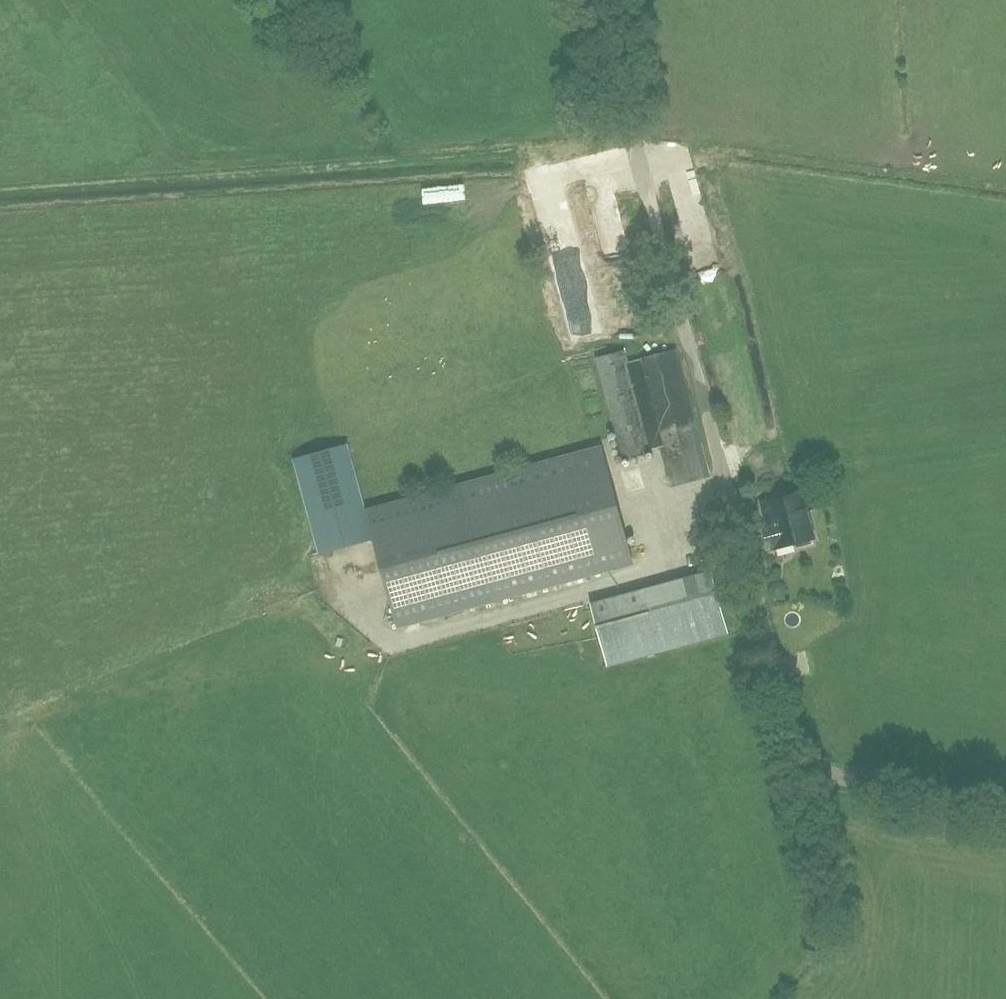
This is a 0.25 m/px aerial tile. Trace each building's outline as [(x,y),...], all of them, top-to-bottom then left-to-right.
[(709,475),(674,348),(628,361),(625,350),(596,358),(623,456),(661,445),(672,485),(709,475)] [(598,447),(366,515),(400,629),(632,561),(598,447)] [(812,544),(811,537),(813,537),(806,508),(812,507),(807,490),(761,501),(769,530),(764,531),(769,548),(794,541),(795,548),(812,544)] [(726,594),(739,591),(732,564),(719,568),(726,594)] [(610,665),(728,630),(710,568),(592,603),(610,665)]
